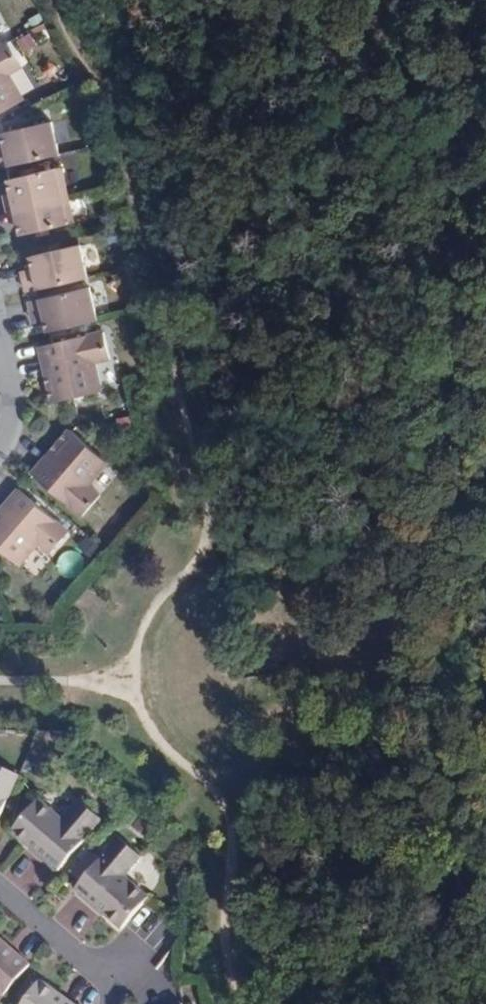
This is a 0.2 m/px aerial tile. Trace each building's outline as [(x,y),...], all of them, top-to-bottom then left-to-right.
[(9,42),(0,47),(0,115),(25,100),(10,74),(23,65),(9,42)] [(59,154),(53,122),(5,134),(6,144),(7,151),(0,152),(0,168),(59,154)] [(5,194),(8,208),(68,194),(61,166),(36,172),(24,175),(10,179),(13,192),(5,194)] [(24,175),(36,172),(35,167),(23,169),(24,175)] [(68,194),(8,208),(11,221),(19,220),(23,234),(37,230),(48,227),(74,221),(68,194)] [(49,233),(48,227),(37,230),(38,236),(49,233)] [(24,276),(27,292),(89,277),(82,243),(33,255),(35,268),(36,273),(24,276)] [(23,271),(24,276),(36,273),(35,268),(23,271)] [(46,319),(50,331),(99,320),(91,286),(30,301),(33,315),(45,313),(46,319)] [(34,321),(46,319),(45,313),(33,315),(34,321)] [(40,348),(53,402),(102,391),(96,362),(111,357),(105,332),(40,348)] [(71,429),(32,474),(82,517),(101,494),(89,484),(108,461),(71,429)] [(0,510),(0,547),(20,564),(38,543),(50,553),(69,531),(20,488),(0,510)] [(20,775),(0,766),(0,818),(20,775)] [(12,830),(58,870),(101,819),(81,801),(63,822),(38,800),(12,830)] [(122,930),(146,902),(148,898),(126,877),(143,857),(122,839),(77,890),(122,930)] [(30,966),(0,939),(0,1000),(30,966)] [(40,980),(22,1003),(73,1003),(40,980)]
